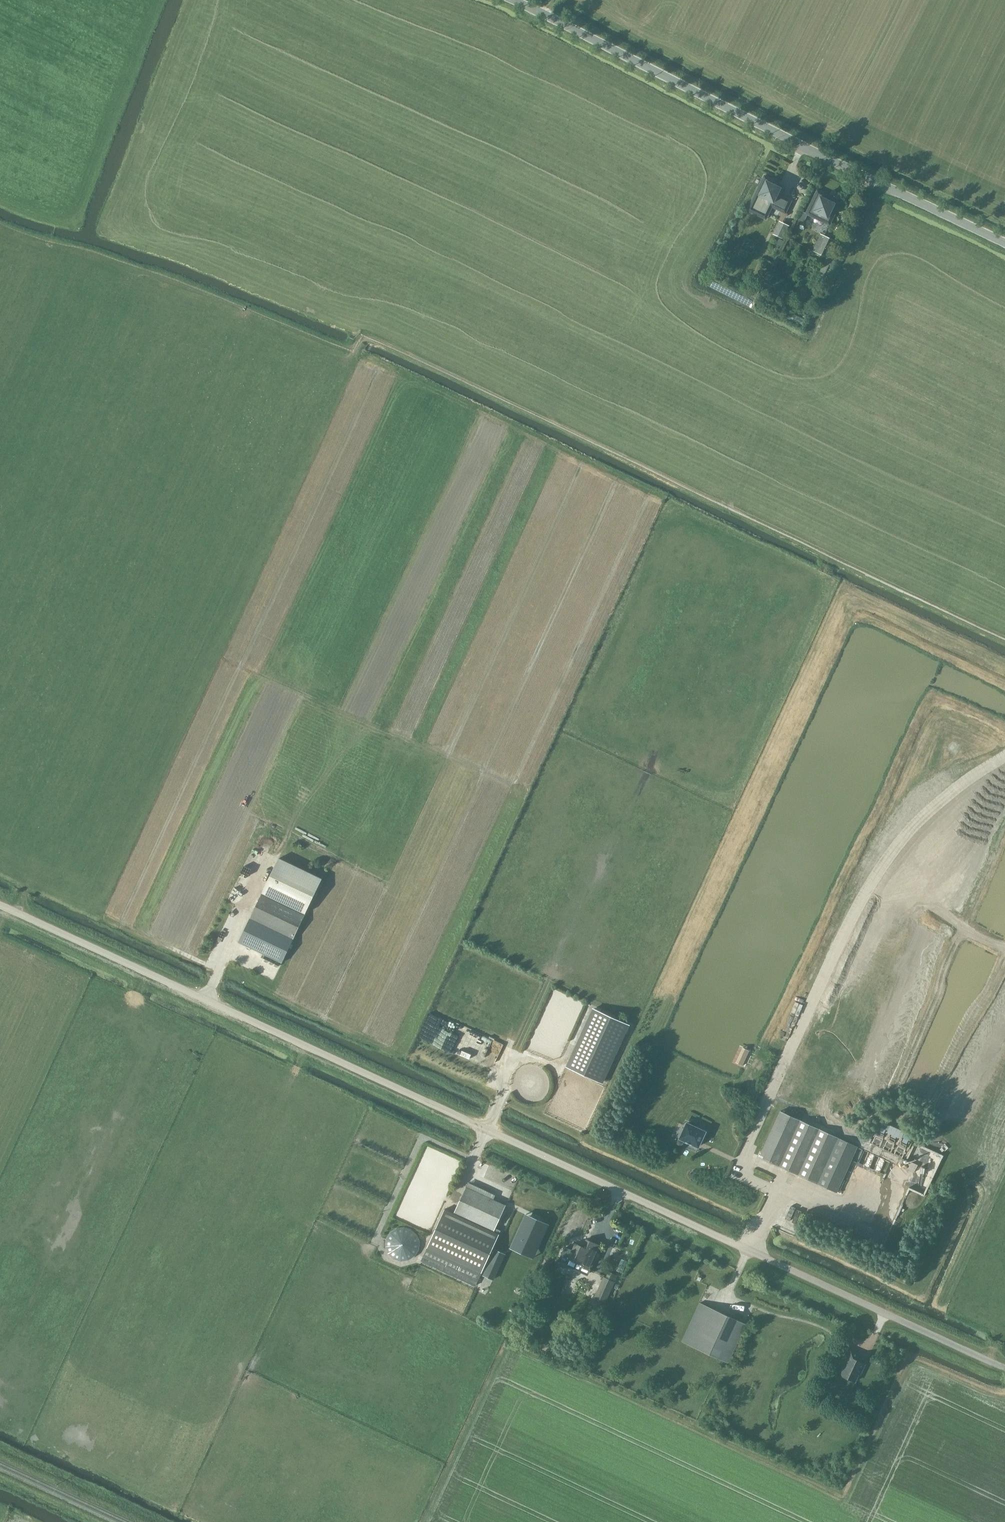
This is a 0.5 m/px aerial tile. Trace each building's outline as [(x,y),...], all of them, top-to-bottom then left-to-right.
[(762,189),(753,206),(760,210),(758,215),(765,219),(771,206),(785,213),(791,201),(777,194),(780,187),(772,183),(773,180),(764,175),(758,187),(762,189)] [(815,218),(816,217),(830,224),(834,215),(831,213),(835,204),(827,200),(828,196),(817,190),(806,214),(815,218)] [(773,234),(780,237),(786,225),(779,222),(773,234)] [(816,252),(827,257),(835,241),(824,236),(816,252)] [(773,292),(770,297),(777,301),(780,296),(773,292)] [(322,879),(279,858),(239,942),(282,963),(322,879)] [(568,1064),(604,1081),(629,1026),(593,1010),(568,1064)] [(777,1094),(775,1098),(785,1104),(787,1099),(777,1094)] [(858,1147),(781,1111),(759,1157),(836,1192),(858,1147)] [(679,1135),(681,1136),(680,1138),(687,1141),(687,1142),(688,1142),(691,1143),(691,1144),(692,1144),(698,1147),(705,1132),(687,1123),(684,1129),(682,1128),(679,1135)] [(903,1131),(900,1139),(910,1143),(912,1135),(903,1131)] [(878,1173),(872,1185),(877,1188),(882,1175),(878,1173)] [(785,1175),(782,1183),(790,1186),(793,1178),(785,1175)] [(494,1232),(506,1205),(466,1187),(454,1213),(494,1232)] [(893,1223),(900,1204),(895,1202),(888,1221),(893,1223)] [(500,1234),(494,1232),(454,1213),(445,1209),(427,1248),(424,1255),(458,1271),(457,1271),(477,1280),(480,1272),(482,1273),(500,1234)] [(526,1215),(511,1248),(533,1258),(548,1225),(526,1215)] [(601,1246),(593,1242),(592,1244),(585,1241),(583,1247),(575,1243),(572,1251),(571,1251),(570,1252),(571,1253),(569,1258),(583,1265),(582,1267),(590,1271),(590,1270),(591,1270),(591,1269),(591,1268),(601,1246)] [(562,1247),(560,1259),(567,1261),(570,1249),(562,1247)] [(495,1249),(483,1276),(494,1280),(506,1254),(495,1249)] [(682,1342),(728,1363),(746,1324),(700,1303),(682,1342)] [(834,1348),(829,1360),(836,1363),(841,1352),(834,1348)] [(851,1350),(845,1362),(847,1362),(841,1375),(855,1382),(859,1374),(860,1374),(865,1364),(859,1361),(862,1355),(851,1350)]
